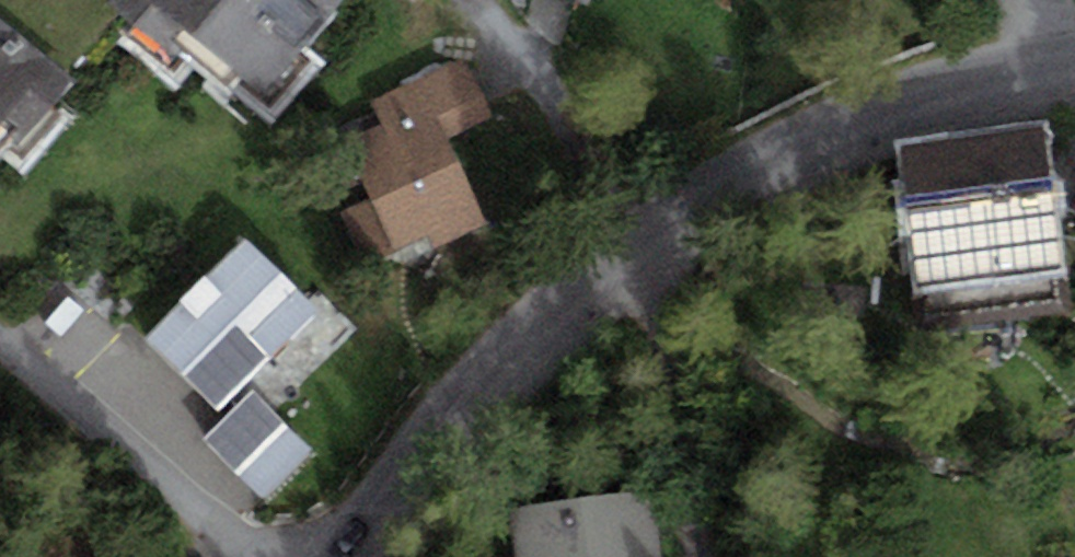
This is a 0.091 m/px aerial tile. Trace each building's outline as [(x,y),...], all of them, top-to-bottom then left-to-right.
[(126,7),(241,101),(324,0),(131,0),(126,7)] [(0,58),(0,135),(38,90),(0,58)] [(464,118),(448,81),(369,114),(380,141),(343,157),(387,261),(468,226),(428,133),(464,118)] [(1064,268),(1046,122),(897,140),(915,286),(1064,268)] [(297,328),(221,262),(152,342),(227,407),(297,328)] [(255,393),(202,442),(263,508),(316,458),(255,393)] [(508,522),(512,556),(641,556),(636,509),(508,522)]
